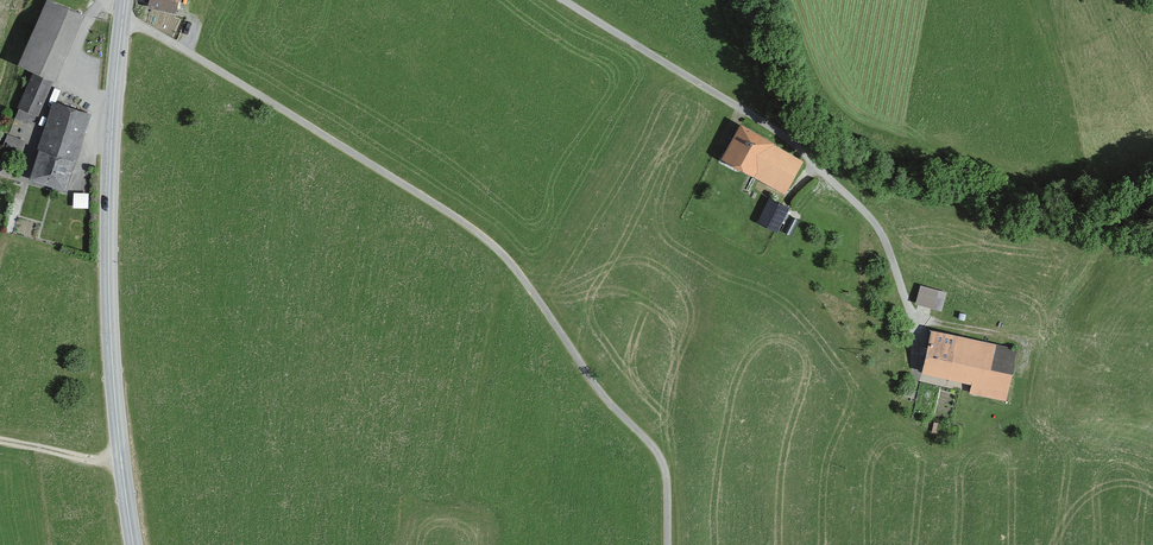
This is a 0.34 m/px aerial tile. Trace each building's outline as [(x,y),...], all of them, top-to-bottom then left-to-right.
[(81,15),(48,0),(47,0),(17,65),(33,72),(17,108),(35,116),(81,15)] [(148,9),(174,14),(177,0),(150,0),(148,9)] [(90,116),(52,104),(28,182),(65,194),(90,116)] [(802,160),(740,126),(721,158),(783,193),(802,160)] [(90,208),(90,193),(75,192),(74,207),(90,208)] [(788,207),(767,198),(756,223),(777,232),(788,207)] [(932,308),(937,290),(920,285),(915,303),(932,308)] [(1015,351),(932,331),(922,374),(973,385),(970,396),(1003,403),(1015,351)]
